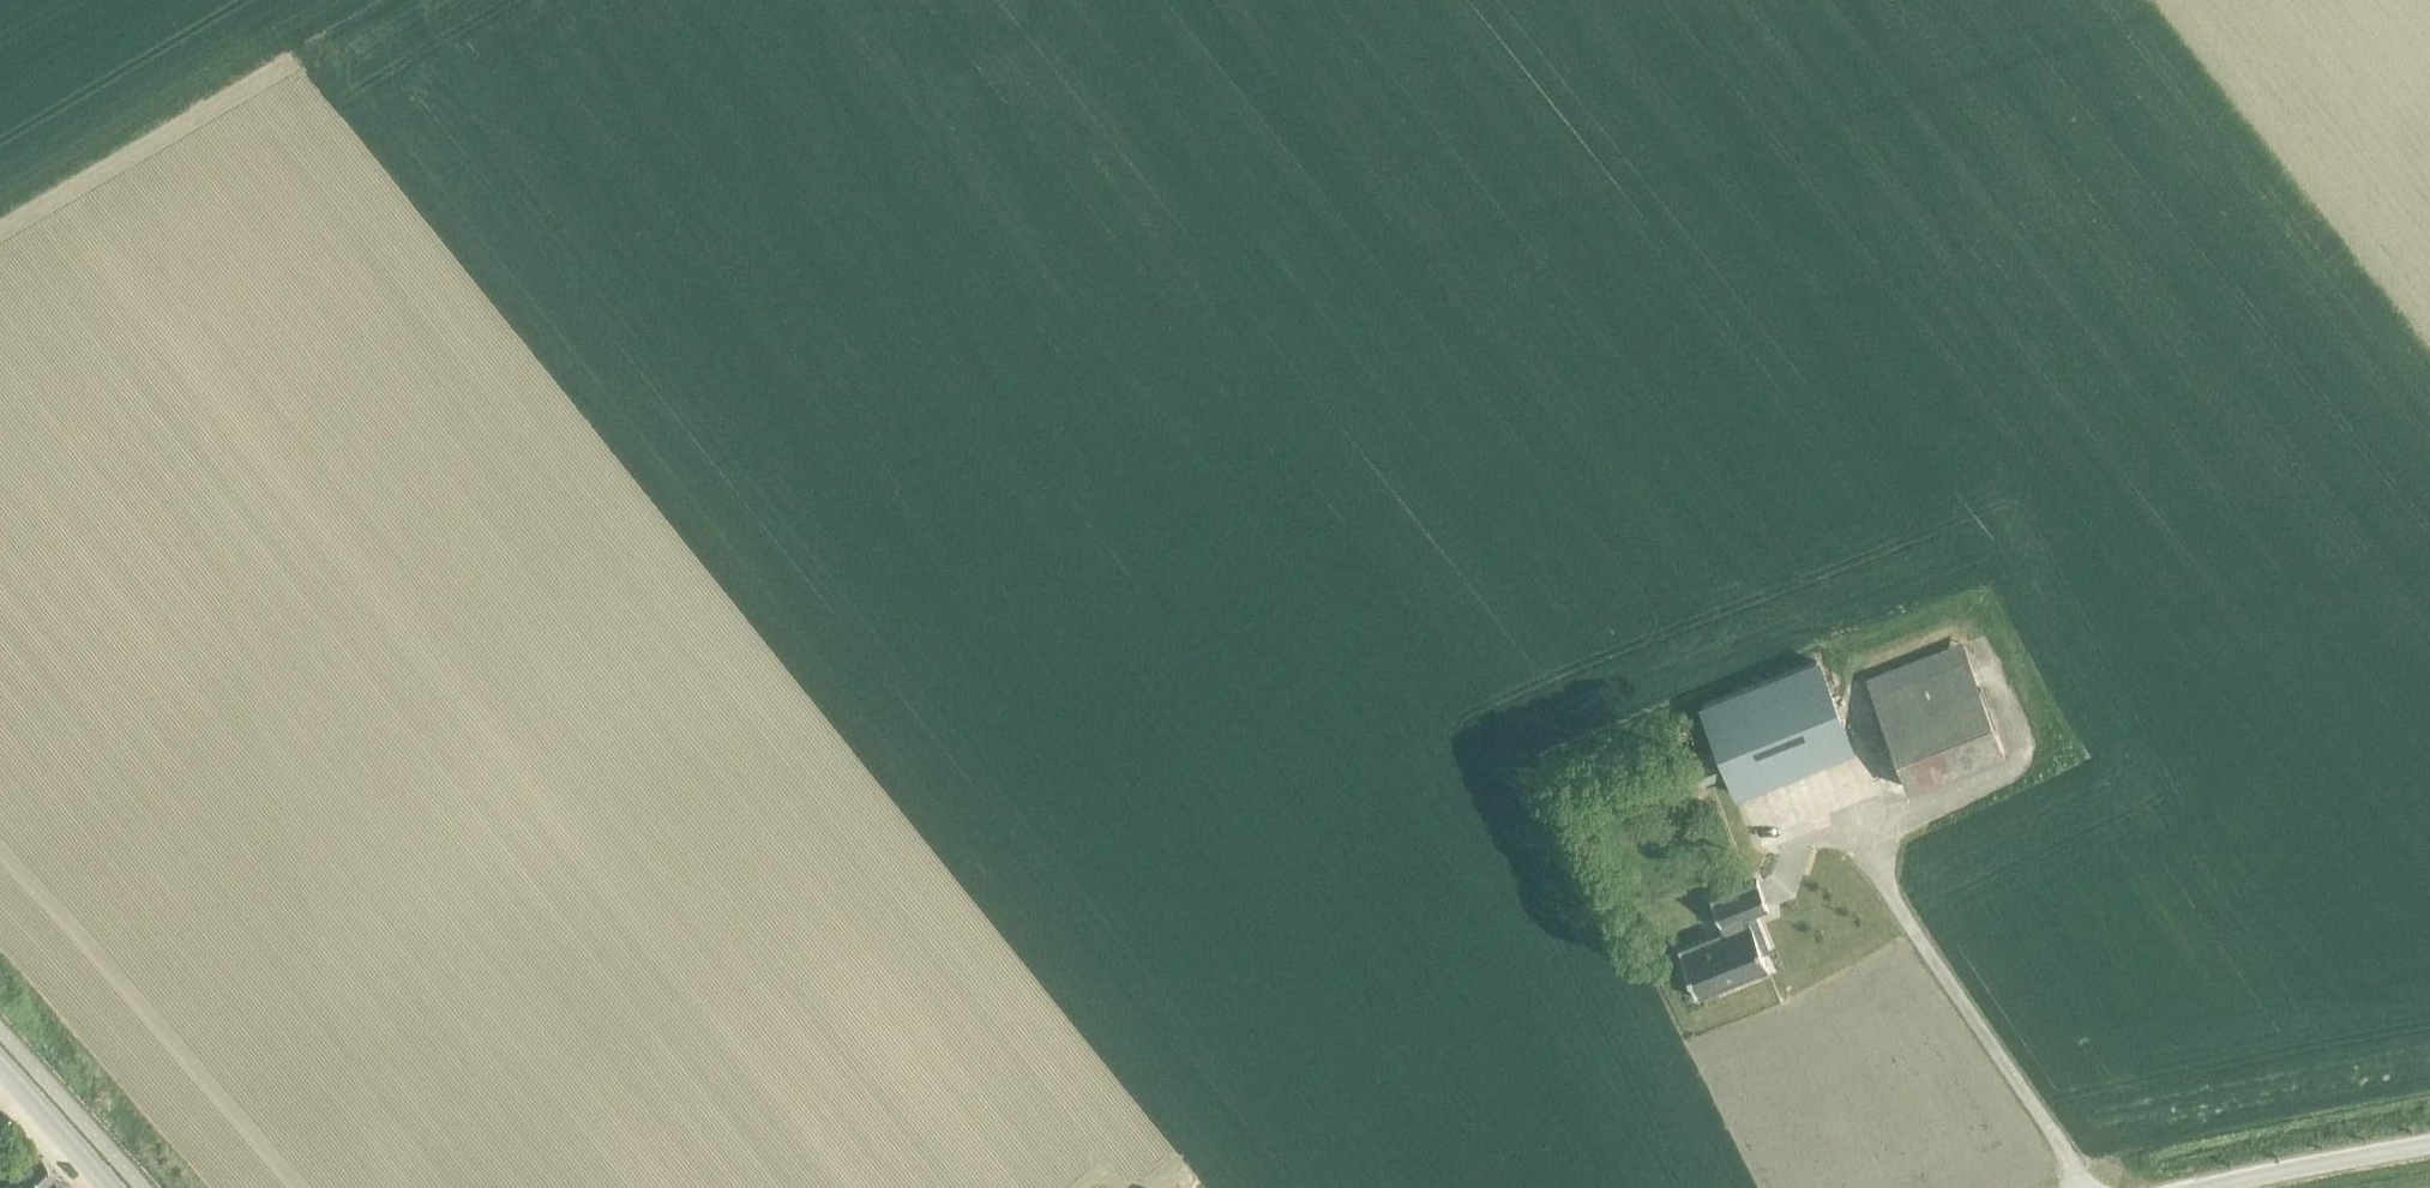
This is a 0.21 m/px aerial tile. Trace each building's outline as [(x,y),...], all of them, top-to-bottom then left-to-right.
[(2003,750),(1968,657),(1961,639),(1867,676),(1874,694),(1909,787),(2003,750)] [(1721,750),(1729,770),(1738,795),(1852,750),(1818,659),(1704,704),(1721,750)] [(1714,753),(1690,763),(1698,782),(1722,772),(1714,753)] [(1679,947),(1677,947),(1697,998),(1698,997),(1718,989),(1767,969),(1767,970),(1768,969),(1762,952),(1748,919),(1746,920),(1745,917),(1755,913),(1764,909),(1766,909),(1767,908),(1756,879),(1754,880),(1755,880),(1715,896),(1711,898),(1710,897),(1709,898),(1721,927),(1722,930),(1681,946),(1679,947)] [(54,1176),(38,1158),(3,1187),(41,1187),(54,1176)]
